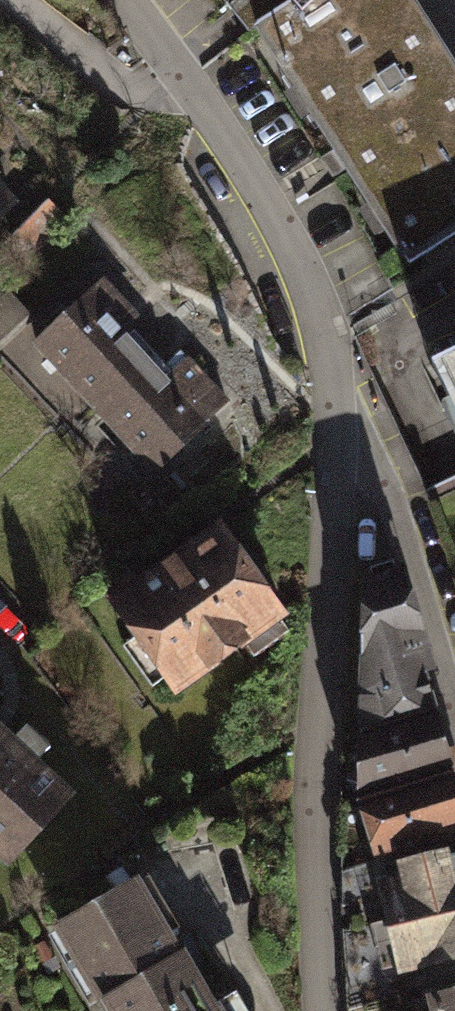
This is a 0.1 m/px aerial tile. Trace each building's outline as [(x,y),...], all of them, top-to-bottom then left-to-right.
[(248,32),(252,29),(289,4),(298,14),(314,0),(223,0),(248,32)] [(414,0),(314,0),(298,14),(289,4),(252,29),(406,265),(454,227),(454,64),(414,0)] [(19,204),(0,183),(0,220),(19,204)] [(87,288),(35,337),(164,472),(216,423),(185,391),(114,316),(87,288)] [(438,372),(454,409),(454,364),(438,372)] [(228,518),(107,602),(171,694),(292,610),(228,518)] [(404,569),(362,581),(356,734),(439,711),(426,675),(436,672),(404,569)] [(18,848),(78,792),(0,709),(0,829),(18,848)] [(356,734),(356,804),(373,862),(454,838),(454,776),(439,711),(356,734)] [(375,885),(398,979),(454,965),(454,857),(450,858),(449,852),(395,865),(398,879),(375,885)] [(60,921),(115,1010),(225,1010),(141,873),(60,921)] [(424,999),(427,1010),(454,1010),(454,991),(424,999)]
